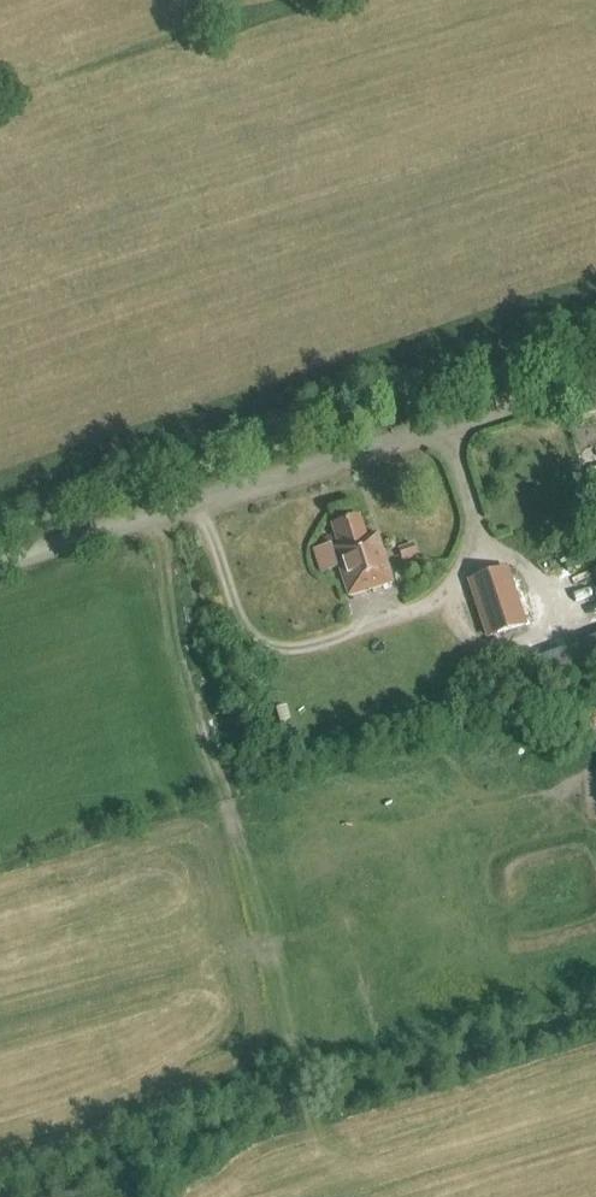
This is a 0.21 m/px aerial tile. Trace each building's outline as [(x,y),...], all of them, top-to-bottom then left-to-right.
[(392,582),(377,534),(365,538),(358,517),(334,525),(340,546),(333,548),(349,596),(392,582)] [(416,554),(413,545),(399,549),(403,558),(416,554)] [(525,624),(507,569),(470,582),(488,636),(525,624)] [(526,665),(537,693),(587,675),(595,671),(595,640),(526,665)]
